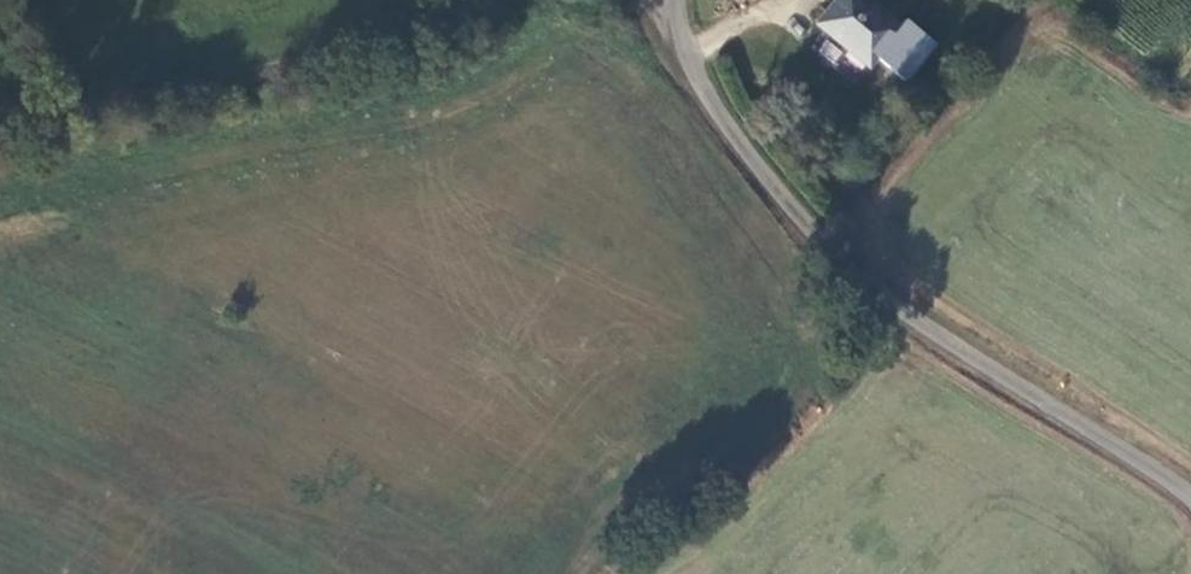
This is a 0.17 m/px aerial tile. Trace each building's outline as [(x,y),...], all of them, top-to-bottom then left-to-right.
[(870,55),(899,17),(877,0),(832,0),(820,16),(870,55)]
